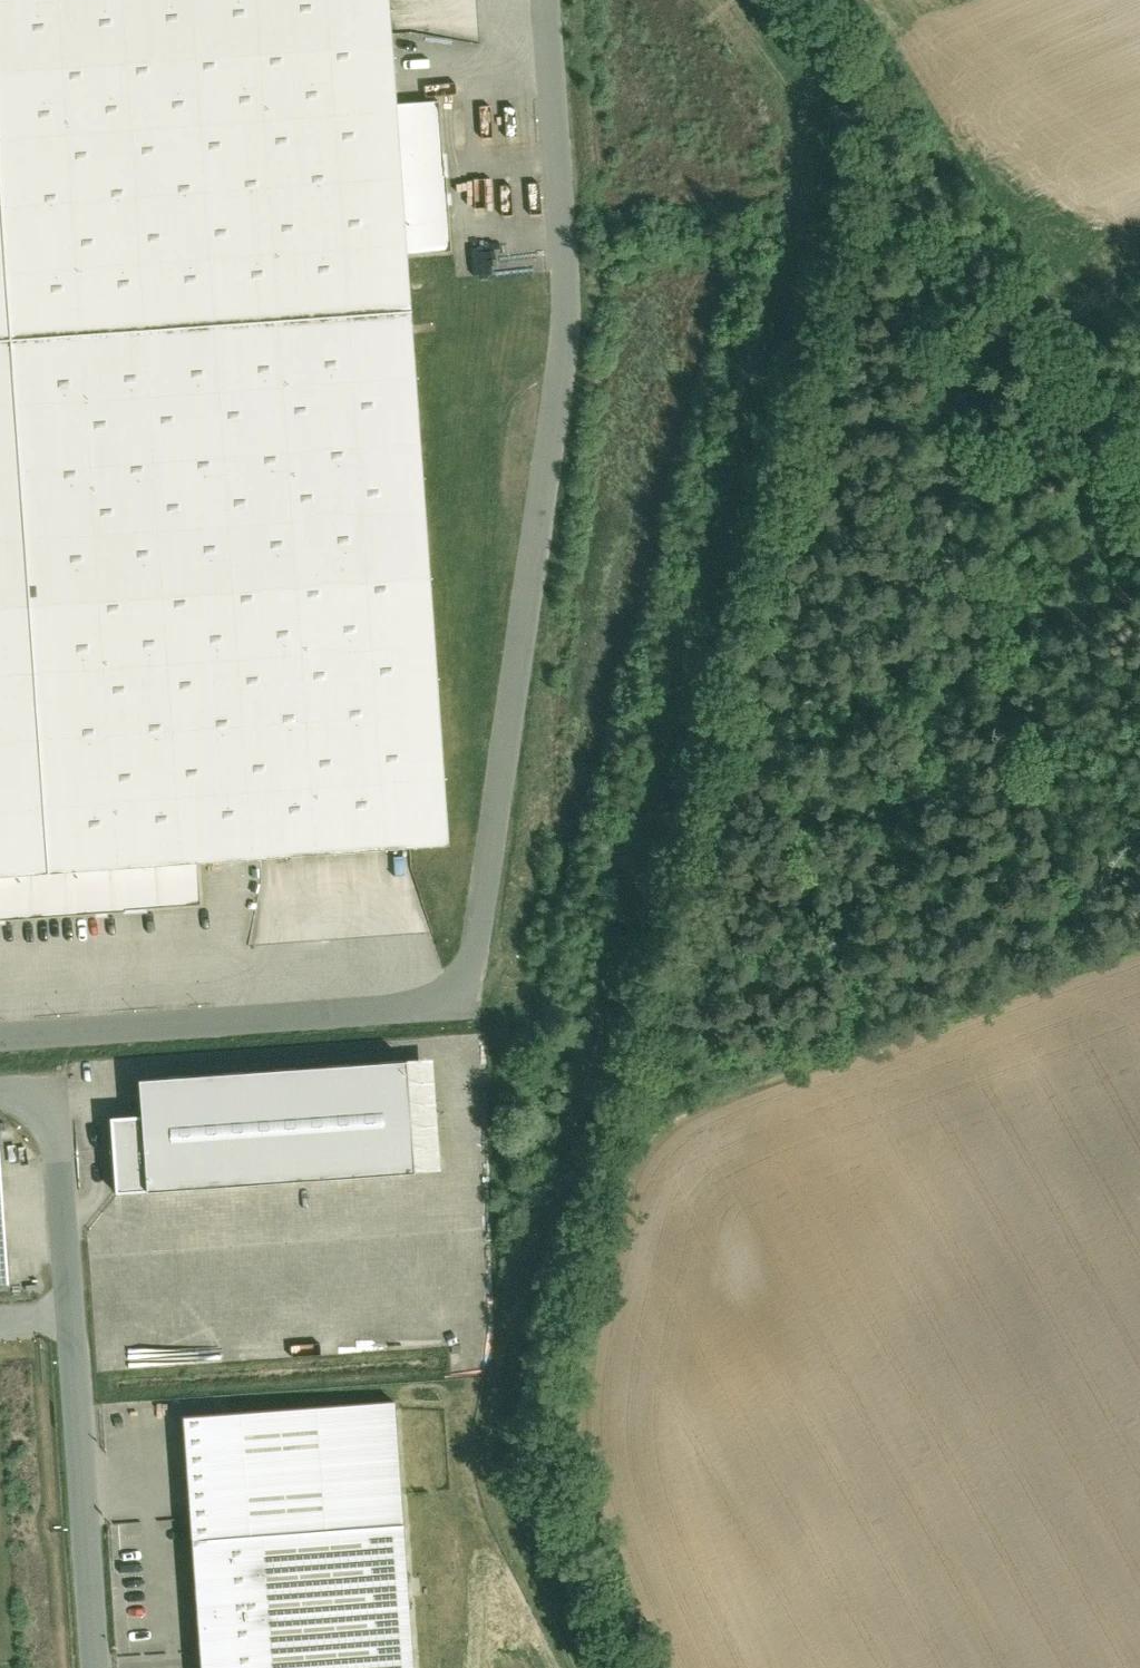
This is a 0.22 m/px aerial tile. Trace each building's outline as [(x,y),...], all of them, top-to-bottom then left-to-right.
[(198,868),(455,851),(416,250),(406,102),(400,0),(0,0),(0,881),(198,868)] [(436,100),(406,102),(416,250),(446,248),(436,100)] [(0,881),(0,920),(201,908),(198,868),(0,881)] [(409,1062),(142,1079),(144,1115),(117,1116),(121,1190),(416,1172),(409,1062)] [(0,1145),(0,1285),(12,1284),(2,1145),(0,1145)] [(184,1418),(203,1667),(412,1667),(392,1402),(184,1418)]
